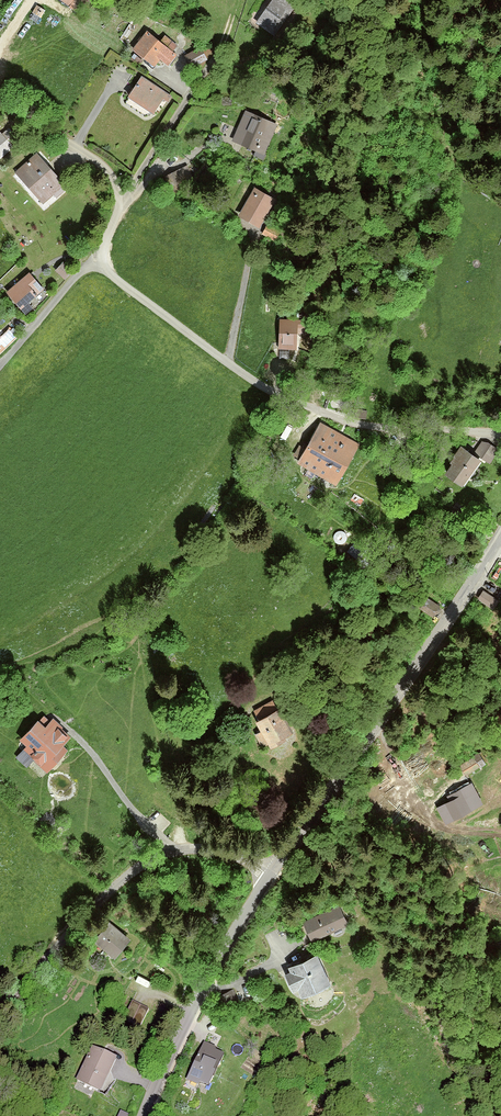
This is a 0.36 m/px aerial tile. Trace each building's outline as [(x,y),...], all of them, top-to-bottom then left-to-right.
[(256,23),(275,37),(295,9),(282,0),(273,0),(256,23)] [(148,31),(133,49),(155,67),(161,60),(170,67),(179,56),(174,52),(178,47),(165,36),(161,42),(148,31)] [(158,116),(171,96),(142,77),(129,97),(158,116)] [(245,111),(231,139),(264,155),(278,127),(245,111)] [(36,153),(16,172),(47,204),(67,185),(36,153)] [(255,187),(240,216),(264,228),(279,199),(255,187)] [(64,263),(56,272),(66,281),(74,273),(64,263)] [(30,271),(6,293),(29,317),(36,310),(30,304),(46,288),(30,271)] [(280,319),(280,353),(304,353),(304,320),(280,319)] [(17,338),(9,329),(1,337),(0,335),(0,356),(17,338)] [(321,421),(298,464),(340,486),(363,442),(321,421)] [(447,476),(465,488),(485,460),(483,459),(493,444),(483,438),(473,453),(466,448),(447,476)] [(274,700),(252,714),(264,733),(256,738),(264,750),(271,746),(273,750),(296,735),(274,700)] [(38,723),(19,743),(48,771),(76,742),(53,720),(45,729),(38,723)] [(472,786),(438,807),(450,825),(484,804),(472,786)] [(303,923),(313,944),(349,928),(340,906),(303,923)] [(112,923),(95,941),(116,960),(133,942),(112,923)] [(320,956),(287,969),(300,1000),(333,986),(320,956)] [(134,1002),(125,1019),(142,1029),(152,1012),(134,1002)] [(230,1054),(206,1042),(188,1079),(212,1091),(230,1054)] [(92,1044),(76,1078),(101,1090),(117,1056),(92,1044)]
